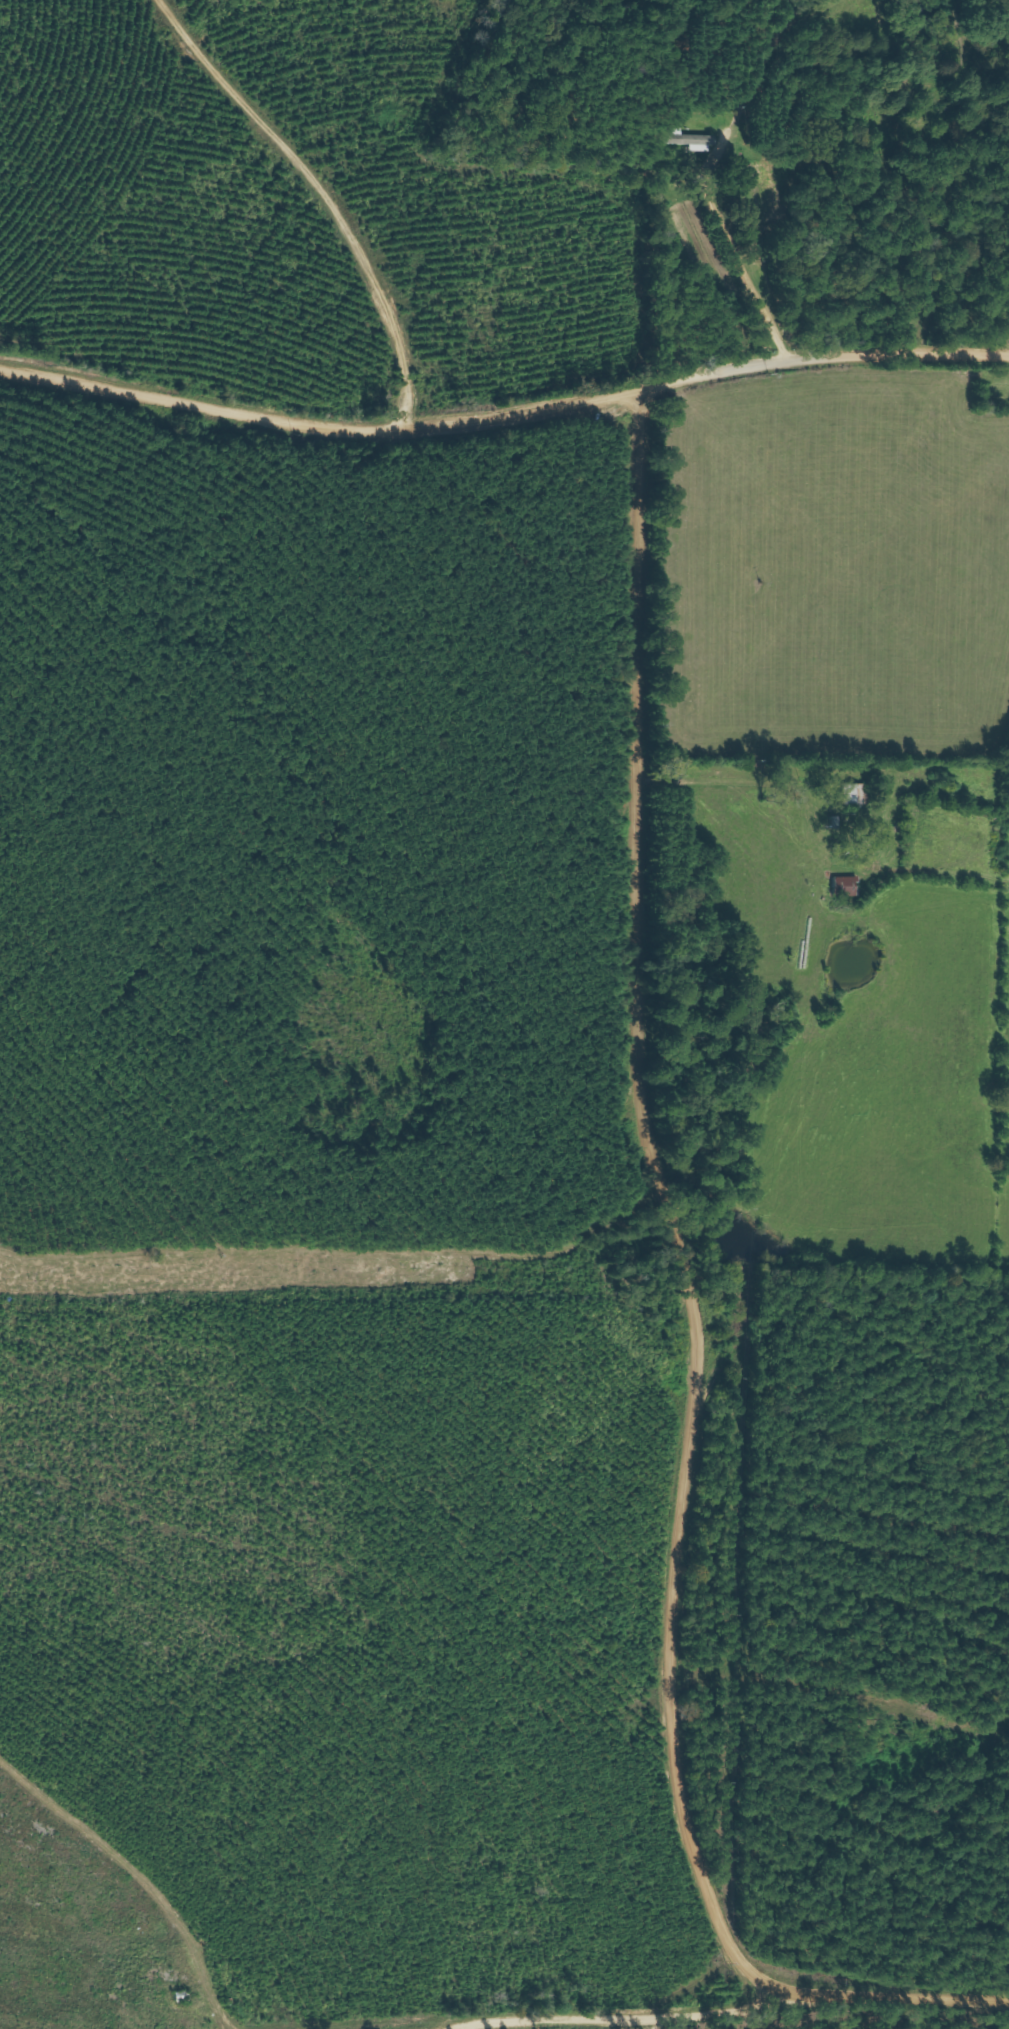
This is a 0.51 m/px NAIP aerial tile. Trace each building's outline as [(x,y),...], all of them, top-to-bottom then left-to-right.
[(861,804),(861,782),(841,782),(841,804),(861,804)] [(854,875),(831,875),(831,896),(854,896),(854,875)]
